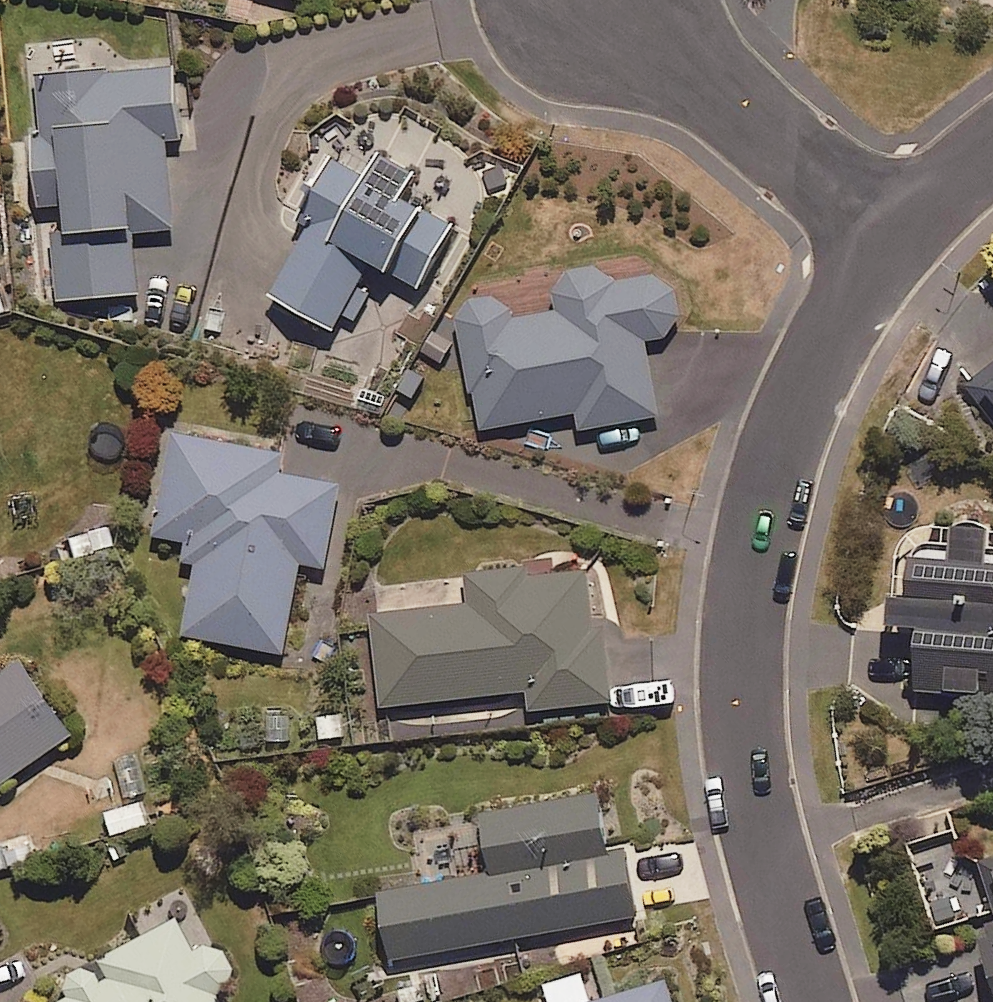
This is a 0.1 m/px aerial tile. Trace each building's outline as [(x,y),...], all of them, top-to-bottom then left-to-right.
[(28,128),(32,201),(46,200),(51,294),(136,289),(133,227),(170,225),(165,136),(175,135),(171,59),(31,66),(34,128),(28,128)] [(405,195),(418,173),(352,133),(299,220),(318,232),(279,297),(351,340),(382,289),(367,280),(377,263),(422,290),(460,228),(405,195)] [(558,306),(507,316),(501,292),(453,302),(479,427),(574,407),(578,427),(658,410),(642,336),(658,333),(663,329),(667,325),(670,320),(673,315),(674,309),(675,303),(675,297),(674,292),(672,286),(669,281),(665,276),(660,273),(655,269),(650,267),(644,266),(610,273),(608,262),(551,273),(558,306)] [(964,381),(992,419),(992,359),(964,381)] [(340,475),(277,464),(280,447),(168,427),(149,534),(179,539),(175,560),(188,563),(177,629),(282,647),(297,560),(324,565),(340,475)] [(910,614),(914,687),(992,684),(992,554),(984,555),(983,516),(946,518),(947,547),(900,549),(901,585),(886,586),(887,615),(910,614)] [(591,623),(584,561),(464,574),(467,603),(372,613),(381,701),(527,686),(529,705),(609,697),(601,622),(591,623)] [(67,728),(16,655),(0,666),(0,775),(67,728)] [(348,738),(346,705),(313,707),(315,740),(348,738)] [(621,843),(604,845),(594,787),(476,807),(486,866),(374,885),(386,955),(633,913),(621,843)] [(148,823),(141,798),(99,809),(106,834),(148,823)] [(980,854),(977,854),(974,853),(971,853),(969,852),(966,850),(964,849),(961,847),(959,845),(958,843),(956,840),(955,838),(954,835),(953,832),(953,829),(953,827),(910,839),(934,923),(992,906),(992,850),(980,854)] [(975,921),(992,985),(992,916),(975,921)] [(167,917),(54,978),(64,998),(57,1001),(213,1001),(207,992),(208,992),(212,990),(215,987),(218,984),(221,980),(222,976),(223,971),(223,967),(223,962),(221,958),(219,954),(216,950),(213,947),(209,945),(205,943),(200,942),(196,942),(191,943),(187,944),(183,946),(167,917)] [(664,976),(579,1001),(672,1001),(664,976)]
